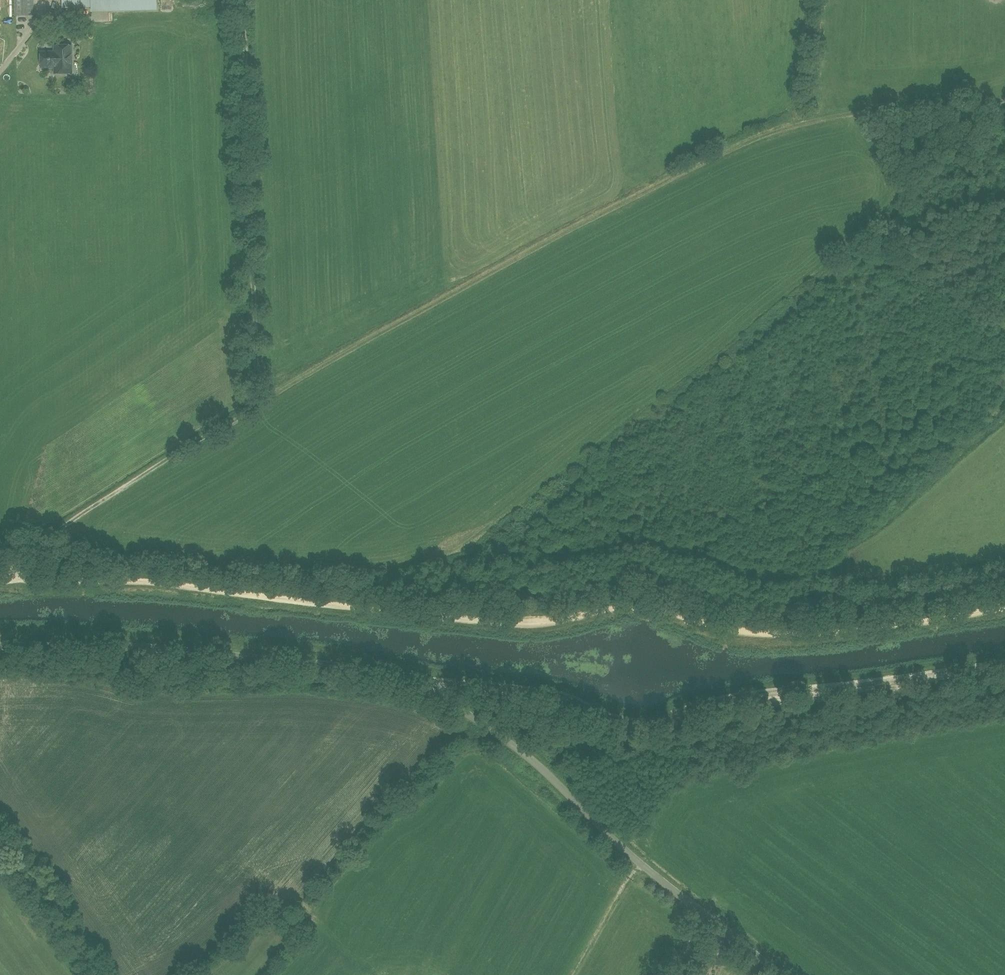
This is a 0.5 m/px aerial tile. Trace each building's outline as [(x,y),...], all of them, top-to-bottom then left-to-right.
[(33,0),(15,0),(15,16),(33,15),(33,0)] [(63,7),(91,6),(92,10),(155,9),(155,0),(63,0),(63,7)] [(41,67),(55,67),(55,73),(72,73),(72,46),(55,46),(55,52),(41,52),(41,67)]
